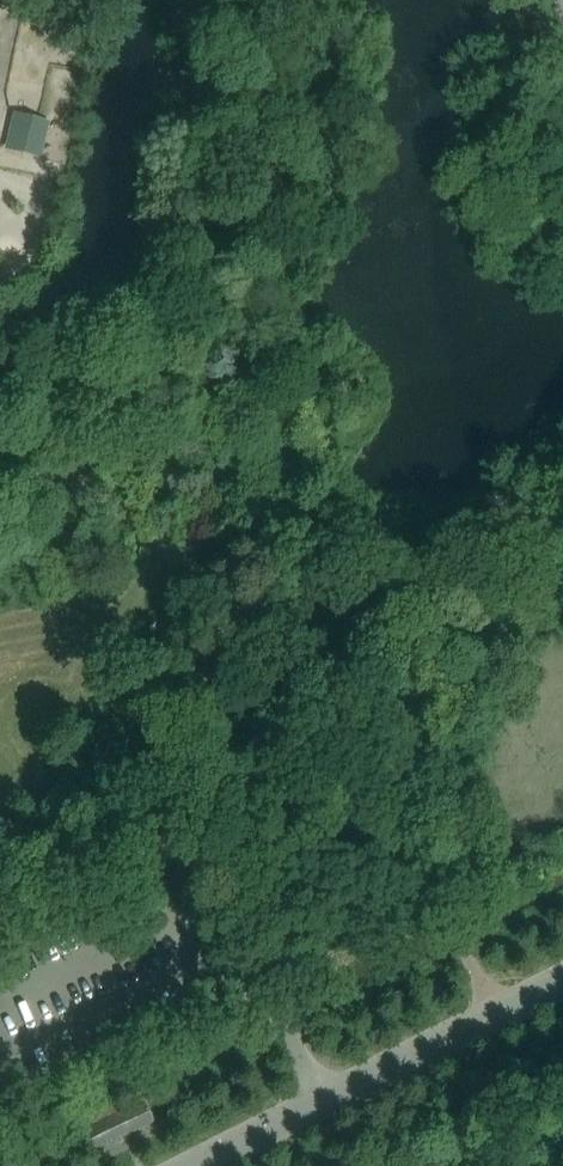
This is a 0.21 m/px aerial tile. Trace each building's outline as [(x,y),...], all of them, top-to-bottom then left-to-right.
[(40,157),(48,122),(24,117),(17,151),(40,157)] [(153,1121),(143,1103),(140,1105),(138,1100),(125,1106),(127,1111),(118,1115),(115,1107),(89,1120),(93,1127),(83,1132),(92,1152),(153,1121)]
